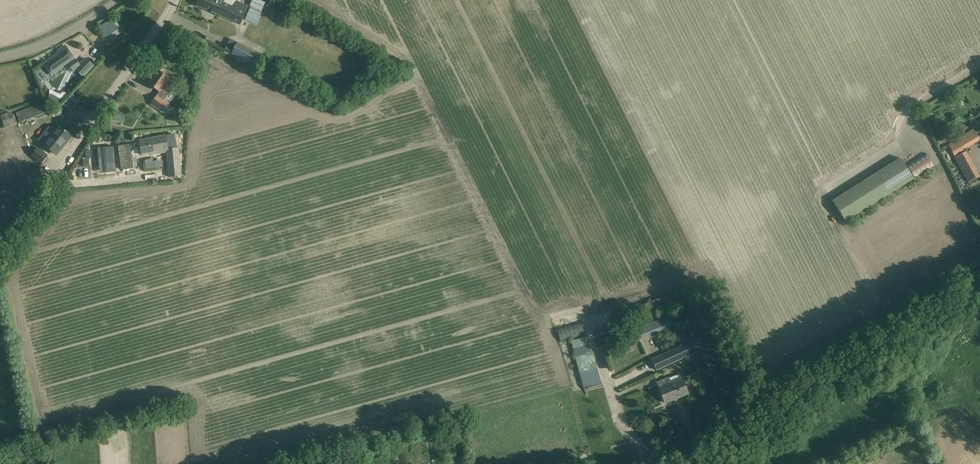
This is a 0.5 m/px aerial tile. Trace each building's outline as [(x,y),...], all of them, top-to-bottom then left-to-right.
[(222,2),(218,0),(198,0),(196,5),(217,14),(222,2)] [(265,2),(259,0),(252,0),(250,6),(251,6),(249,11),(260,16),(265,2)] [(248,6),(237,2),(235,7),(222,2),(217,14),(240,25),(248,6)] [(249,12),(246,19),(258,24),(261,17),(249,12)] [(115,19),(103,23),(107,35),(119,31),(115,19)] [(255,52),(230,39),(225,49),(250,63),(255,52)] [(79,65),(65,46),(58,51),(59,52),(44,63),(53,75),(64,67),(66,71),(73,72),(77,70),(84,76),(93,66),(86,59),(79,65)] [(165,71),(157,65),(150,75),(153,77),(148,84),(160,91),(150,104),(163,113),(169,104),(164,101),(172,90),(165,85),(169,78),(163,74),(165,71)] [(61,99),(49,94),(47,100),(58,105),(61,99)] [(76,104),(79,101),(72,94),(69,97),(76,104)] [(44,102),(17,112),(21,123),(48,113),(44,102)] [(12,117),(11,112),(1,115),(4,127),(14,124),(17,123),(15,116),(12,117)] [(125,116),(110,113),(106,118),(106,121),(133,126),(135,119),(124,116),(125,116)] [(49,127),(39,140),(56,154),(62,147),(61,146),(70,134),(60,127),(55,133),(52,130),(49,127)] [(948,144),(955,155),(979,139),(974,128),(948,144)] [(130,141),(130,133),(121,134),(122,142),(130,141)] [(174,135),(166,136),(139,141),(142,155),(153,153),(153,155),(160,154),(159,152),(166,150),(168,177),(181,176),(179,147),(176,148),(174,135)] [(130,144),(118,146),(121,170),(133,168),(130,144)] [(114,145),(98,146),(99,170),(115,169),(114,145)] [(38,148),(31,156),(41,163),(47,155),(38,148)] [(979,175),(966,151),(956,156),(969,181),(979,175)] [(933,166),(925,154),(907,165),(915,177),(933,166)] [(148,169),(157,167),(154,158),(146,160),(148,169)] [(913,179),(900,158),(833,201),(846,222),(913,179)] [(678,312),(635,329),(640,339),(682,323),(683,322),(678,312)] [(630,332),(628,327),(610,335),(615,348),(638,339),(634,331),(630,332)] [(607,334),(605,328),(595,331),(597,337),(607,334)] [(583,388),(600,385),(592,336),(575,339),(583,388)] [(704,348),(699,338),(652,360),(657,371),(697,352),(696,352),(704,348)] [(670,383),(668,378),(657,383),(665,403),(688,394),(682,379),(670,383)] [(52,460),(49,444),(42,445),(44,461),(52,460)]
